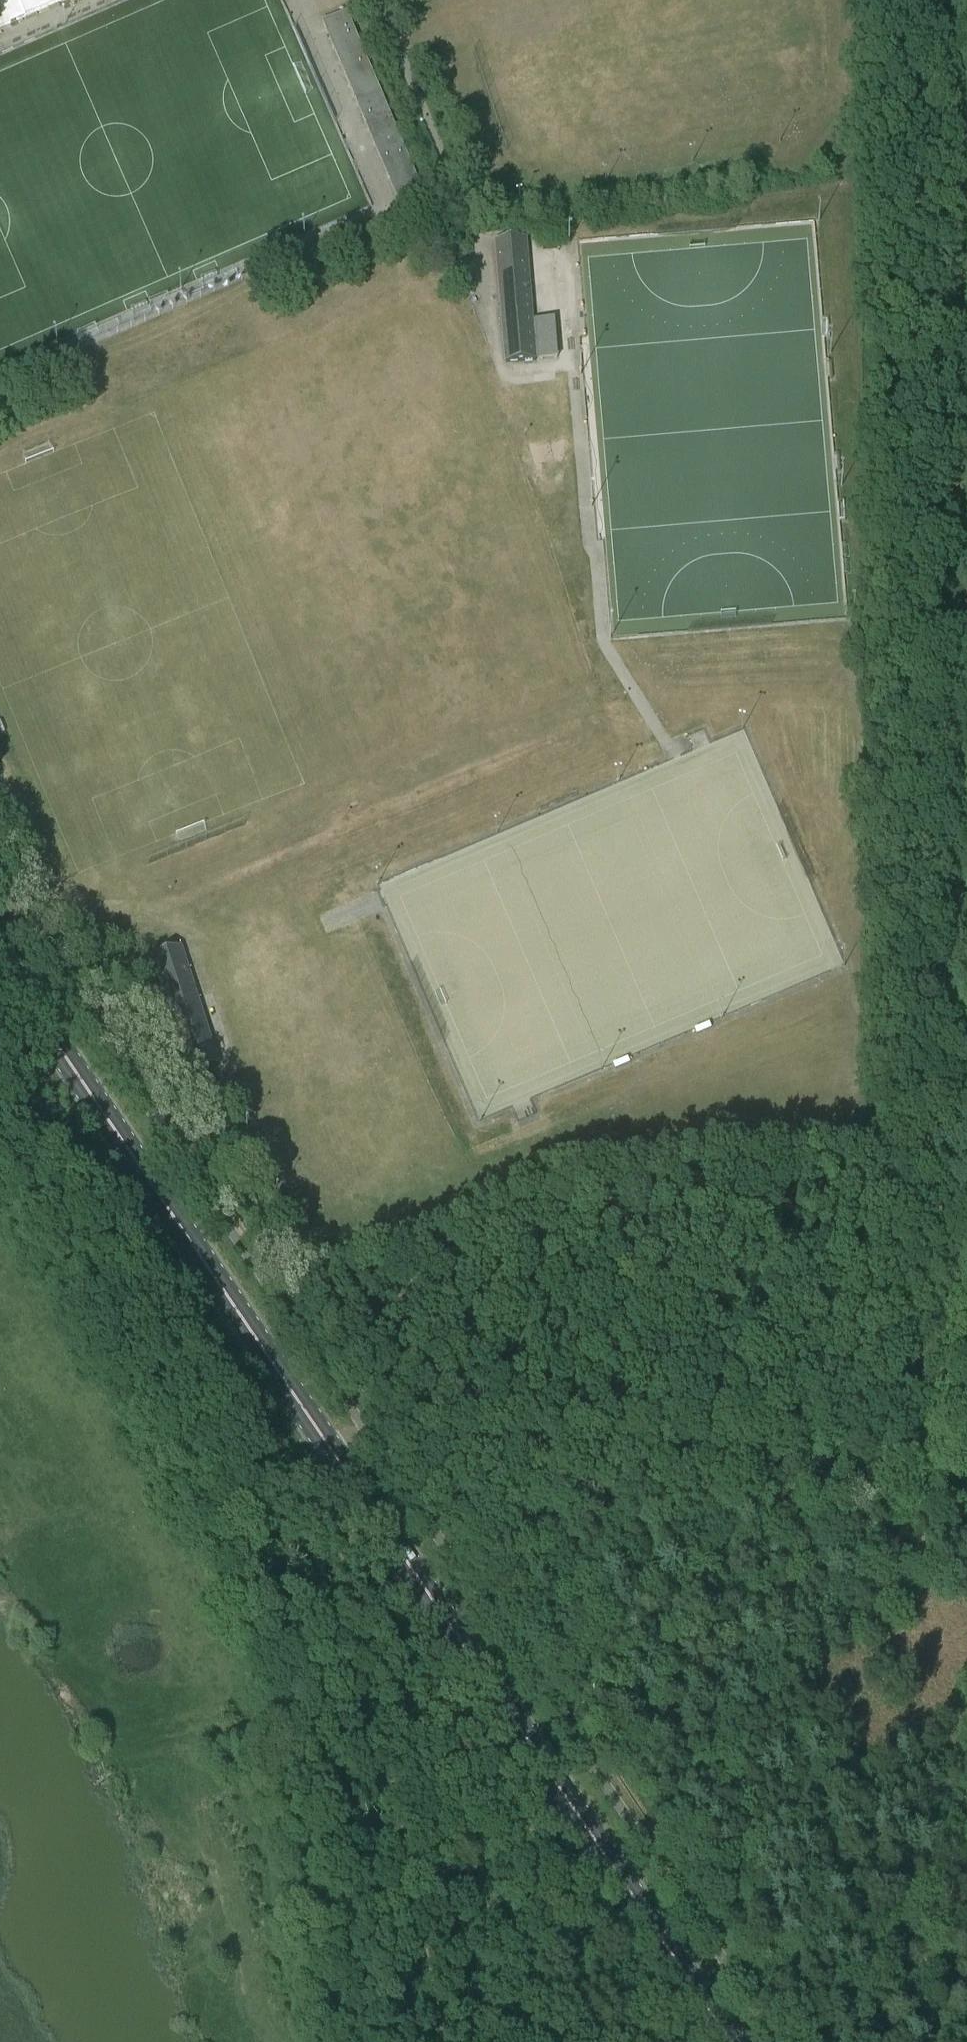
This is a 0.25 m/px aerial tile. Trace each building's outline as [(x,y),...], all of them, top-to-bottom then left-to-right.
[(63,0),(0,0),(0,27),(63,0)] [(403,214),(427,204),(380,92),(346,11),(321,21),(337,56),(356,102),(403,214)] [(505,362),(517,361),(535,360),(525,237),(495,240),(505,362)] [(189,1074),(222,1063),(221,1060),(183,945),(150,956),(189,1074)]
